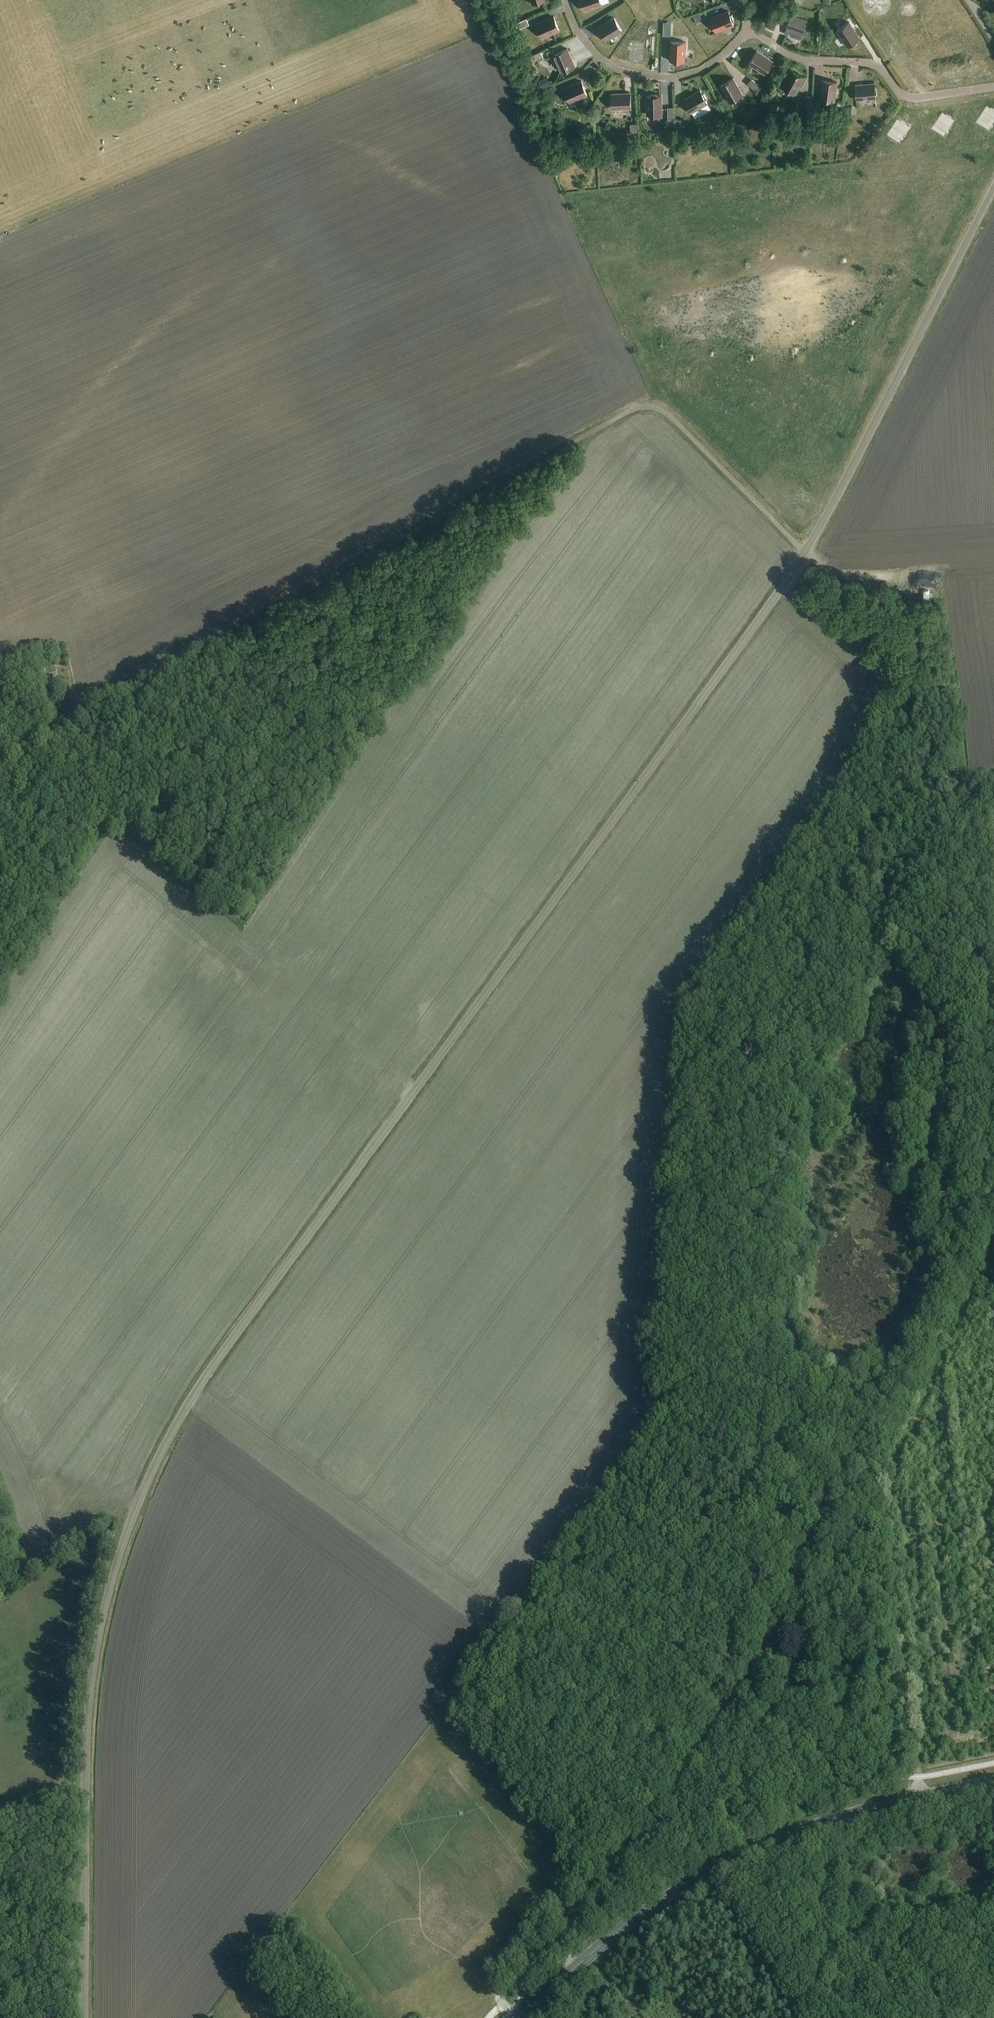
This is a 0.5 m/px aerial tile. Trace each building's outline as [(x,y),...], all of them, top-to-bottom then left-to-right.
[(585,10),(602,6),(600,0),(582,0),(585,10)] [(511,12),(509,20),(516,21),(518,14),(511,12)] [(729,15),(729,12),(712,18),(717,33),(733,26),(732,24),(734,21),(732,16),(729,15)] [(789,35),(789,36),(801,40),(808,21),(791,15),(785,33),(789,35)] [(542,38),(560,30),(554,17),(536,24),(542,38)] [(518,29),(529,25),(527,19),(516,23),(518,29)] [(622,31),(615,19),(599,28),(601,32),(600,33),(602,37),(604,37),(606,40),(622,31)] [(772,20),(770,27),(775,29),(778,22),(772,20)] [(837,31),(848,46),(851,44),(853,45),(857,42),(857,40),(860,38),(850,22),(837,31)] [(663,35),(671,36),(671,23),(664,23),(663,35)] [(685,43),(671,42),(670,61),(674,61),(675,62),(679,63),(681,61),(684,61),(685,43)] [(644,44),(630,43),(629,61),(633,61),(634,63),(639,63),(640,62),(644,62),(644,44)] [(561,72),(575,66),(568,49),(554,55),(561,72)] [(533,62),(544,57),(541,51),(530,56),(533,62)] [(765,74),(773,61),(757,51),(749,64),(765,74)] [(795,94),(804,77),(791,70),(782,87),(795,94)] [(546,78),(538,81),(541,89),(549,86),(546,78)] [(730,102),(743,95),(733,78),(720,86),(730,102)] [(748,84),(757,92),(761,87),(752,79),(748,84)] [(829,106),(830,101),(835,101),(838,82),(823,80),(820,99),(822,99),(821,104),(829,106)] [(564,89),(566,92),(565,94),(567,99),(569,99),(570,103),(588,95),(582,81),(564,89)] [(877,88),(875,87),(875,84),(856,85),(857,100),(876,98),(876,95),(877,94),(877,88)] [(555,86),(546,90),(549,97),(558,93),(555,86)] [(708,103),(706,100),(707,98),(704,94),(702,94),(700,90),(684,100),(691,113),(708,103)] [(612,109),(631,108),(630,93),(611,94),(612,109)] [(652,94),(651,96),(647,96),(647,115),(662,115),(662,96),(658,96),(657,94),(652,94)] [(989,130),(993,122),(993,109),(992,108),(990,109),(987,106),(976,122),(989,130)] [(668,121),(666,121),(666,130),(675,129),(674,107),(668,107),(668,121)] [(692,127),(709,117),(704,109),(687,118),(692,127)] [(932,129),(944,137),(955,121),(951,119),(952,117),(947,114),(945,115),(942,113),(932,129)] [(907,123),(902,120),(901,121),(897,119),(887,135),(899,143),(910,128),(906,125),(907,123)] [(746,153),(745,143),(736,143),(737,153),(746,153)] [(53,662),(42,665),(45,676),(56,673),(53,662)]
